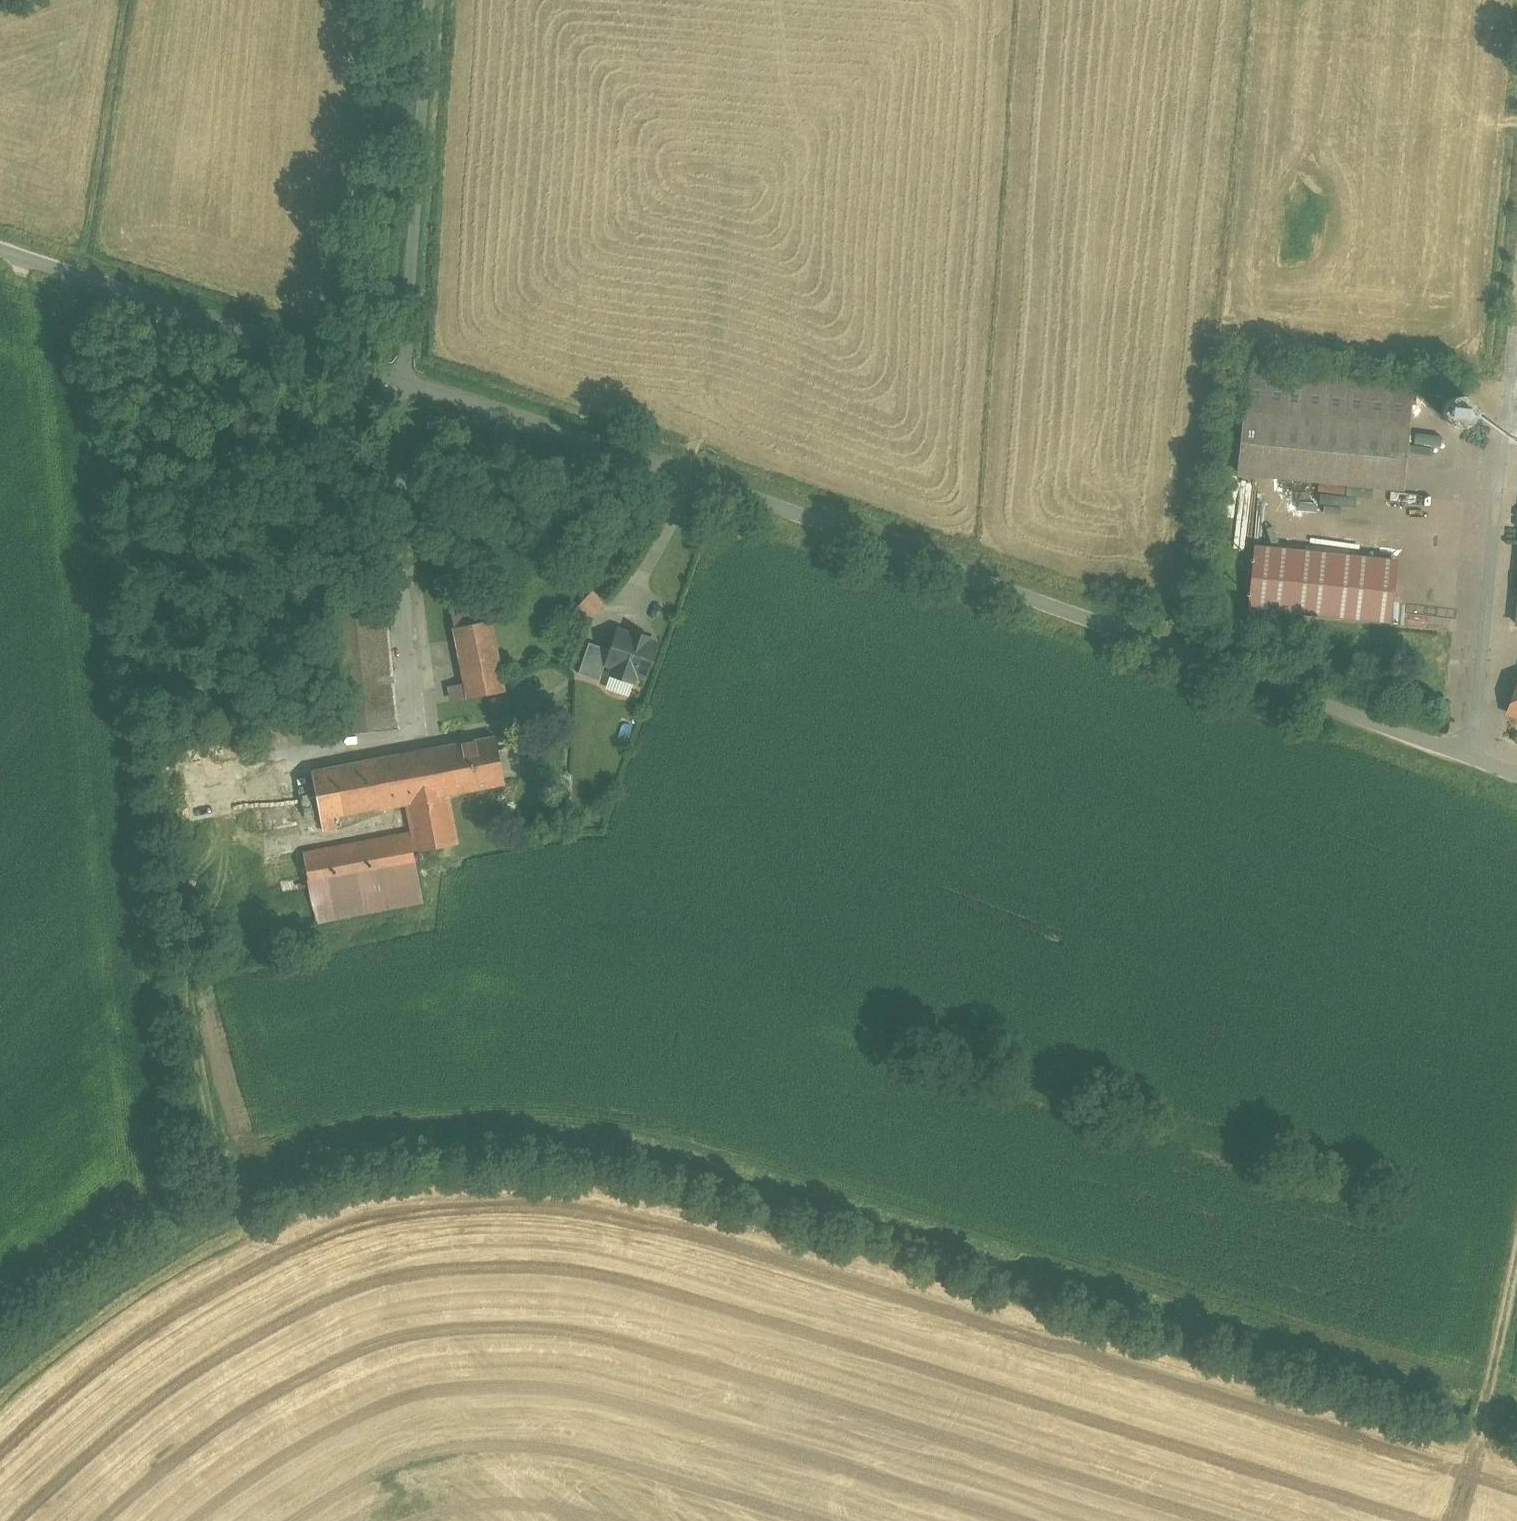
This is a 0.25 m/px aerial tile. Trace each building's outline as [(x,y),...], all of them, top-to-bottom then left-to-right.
[(1404,490),(1413,395),(1248,379),(1239,474),(1404,490)] [(1447,427),(1452,430),(1457,432),(1463,431),(1468,429),(1472,425),(1475,421),(1476,415),(1475,410),(1473,405),(1469,401),(1463,398),(1458,397),(1452,399),(1447,402),(1444,406),(1442,411),(1442,417),(1443,422),(1447,427)] [(1398,561),(1257,546),(1249,611),(1391,627),(1398,561)] [(488,591),(448,598),(466,699),(506,692),(488,591)] [(335,732),(399,725),(385,593),(321,600),(335,732)] [(628,633),(620,630),(612,654),(607,670),(614,673),(613,676),(635,683),(636,681),(647,684),(661,644),(649,640),(650,636),(630,629),(628,633)] [(607,670),(612,654),(590,646),(580,676),(602,684),(607,670)] [(1509,712),(1516,715),(1516,690),(1509,712)] [(498,739),(312,772),(323,834),(340,831),(338,821),(410,809),(419,854),(461,847),(452,799),(507,790),(498,739)] [(412,834),(305,854),(319,927),(425,907),(412,834)]
